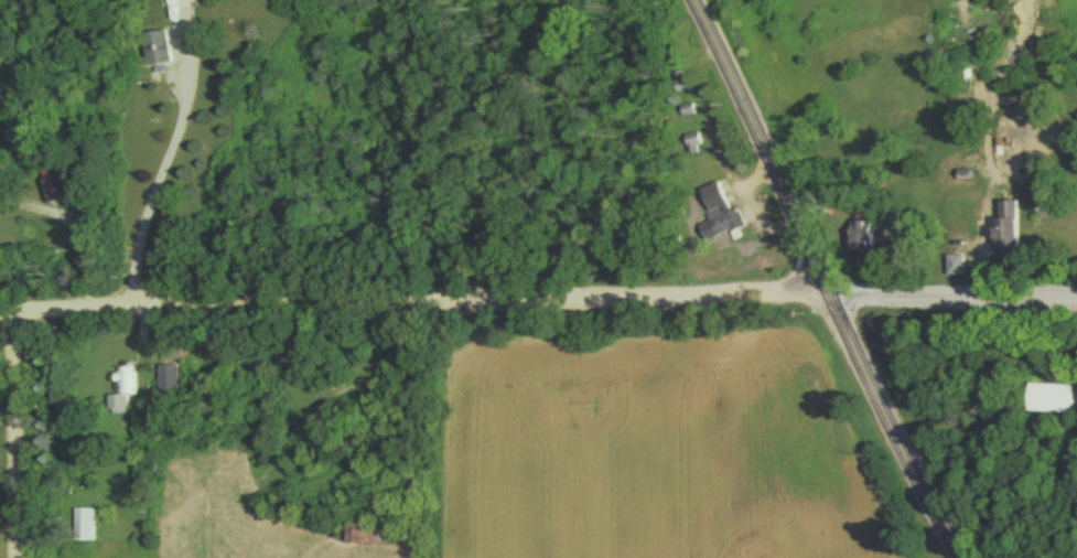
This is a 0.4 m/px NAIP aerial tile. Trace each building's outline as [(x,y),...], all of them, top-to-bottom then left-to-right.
[(145,70),(170,68),(167,36),(142,38),(145,70)] [(677,97),(688,93),(681,75),(670,80),(677,97)] [(682,142),(687,156),(699,152),(694,138),(682,142)] [(38,186),(46,210),(67,203),(59,179),(38,186)] [(728,215),(716,187),(696,195),(709,226),(697,231),(703,247),(743,230),(736,212),(728,215)] [(992,224),(992,258),(1016,258),(1016,206),(998,206),(998,224),(992,224)] [(849,252),(874,252),(874,225),(849,225),(849,252)] [(946,260),(946,280),(962,280),(962,260),(946,260)] [(107,400),(107,419),(127,419),(126,401),(134,401),(134,372),(116,372),(116,400),(107,400)] [(1072,416),(1072,388),(1027,388),(1027,416),(1072,416)] [(91,513),(72,513),(72,546),(91,546),(91,513)] [(384,549),(384,529),(342,528),(342,549),(384,549)]
